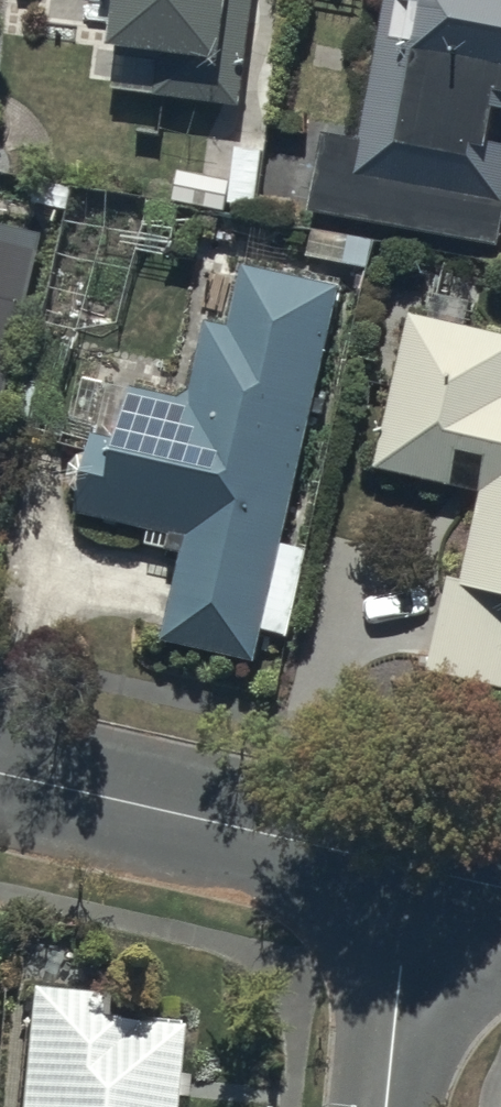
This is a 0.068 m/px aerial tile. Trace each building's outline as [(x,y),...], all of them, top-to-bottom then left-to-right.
[(98,88),(238,106),(251,0),(108,0),(98,88)] [(307,205),(499,240),(500,227),(500,136),(488,134),(493,105),(500,106),(500,0),(384,0),(358,135),(321,128),(307,205)] [(255,206),(260,144),(204,141),(202,166),(175,164),(172,200),(255,206)] [(37,231),(0,223),(0,396),(37,231)] [(253,655),(334,286),(239,266),(227,322),(207,318),(190,398),(125,384),(115,429),(94,425),(75,510),(166,530),(162,546),(182,550),(163,636),(253,655)] [(408,313),(375,465),(480,489),(460,577),(448,574),(427,668),(500,685),(500,333),(408,313)] [(23,979),(11,1106),(167,1106),(176,1013),(114,1007),(116,987),(23,979)]
